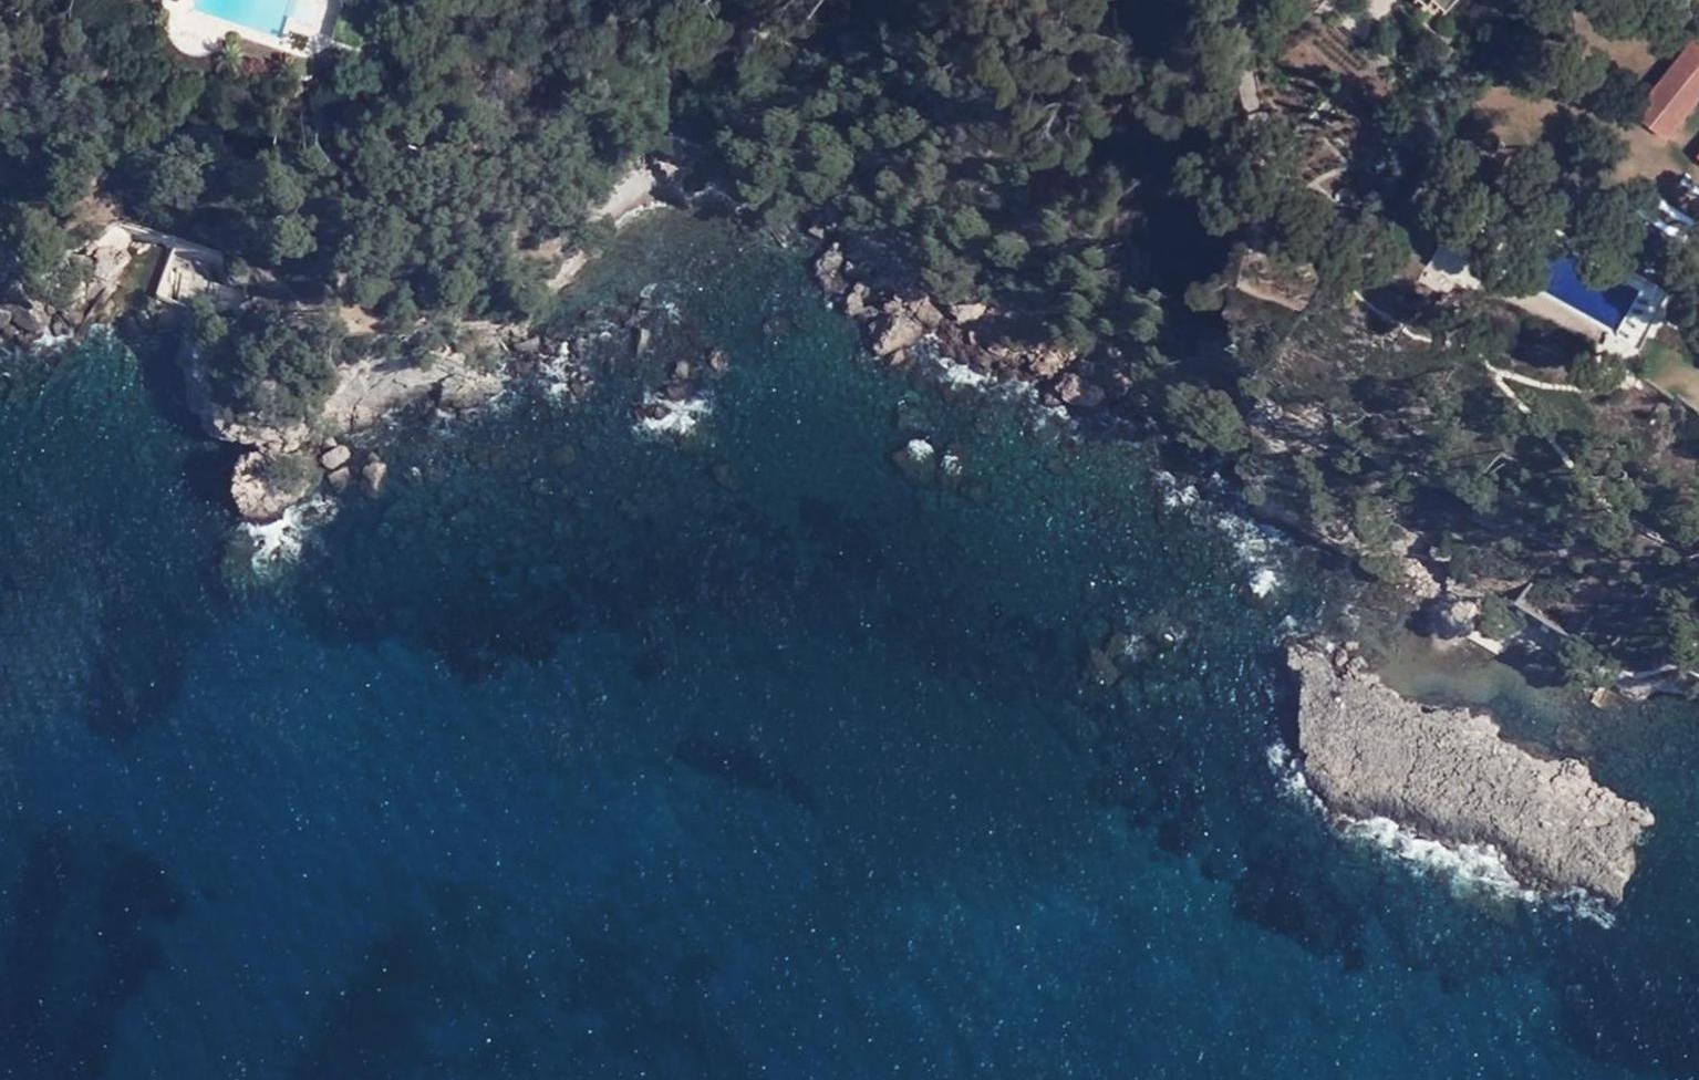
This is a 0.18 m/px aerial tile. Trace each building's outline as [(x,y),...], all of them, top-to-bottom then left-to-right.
[(374,0),(344,0),(342,6),(369,14),(374,0)] [(1428,6),(1432,1),(1439,6),(1441,3),(1449,9),(1456,0),(1420,0),(1428,6)] [(1698,97),(1698,35),(1636,114),(1666,138),(1698,97)]
